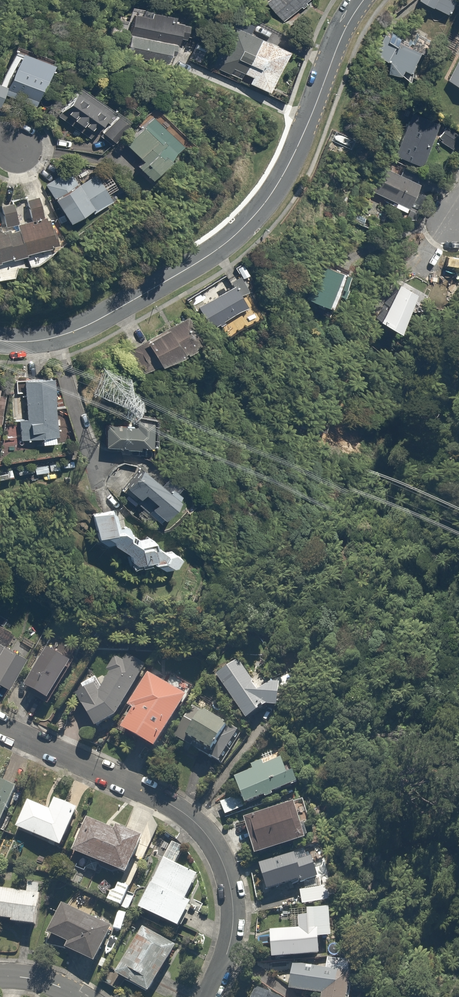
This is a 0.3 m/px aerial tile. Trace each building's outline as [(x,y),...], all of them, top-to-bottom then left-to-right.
[(283,17),(303,0),(268,0),(283,17)] [(442,11),(455,0),(425,0),(442,11)] [(183,15),(132,6),(124,53),(170,60),(173,42),(179,42),(183,15)] [(290,49),(228,21),(209,63),(229,72),(231,68),(249,76),(247,80),(271,91),(290,49)] [(419,47),(382,30),(369,58),(407,75),(419,47)] [(12,48),(1,79),(0,79),(0,106),(4,96),(36,107),(51,62),(12,48)] [(447,75),(458,81),(458,53),(447,75)] [(108,105),(76,83),(59,108),(91,130),(108,105)] [(127,119),(114,110),(99,132),(112,141),(127,119)] [(155,110),(125,141),(141,157),(136,163),(148,175),(184,137),(155,110)] [(440,128),(410,115),(391,158),(422,171),(440,128)] [(69,165),(44,183),(71,221),(89,208),(93,214),(114,199),(96,172),(85,180),(82,176),(78,178),(69,165)] [(417,182),(382,167),(371,191),(393,200),(391,206),(405,212),(417,182)] [(19,256),(21,265),(28,263),(25,251),(57,243),(50,216),(44,217),(38,195),(22,199),(28,221),(17,223),(12,202),(0,205),(0,210),(4,226),(0,227),(0,261),(19,256)] [(327,304),(331,292),(341,296),(346,284),(342,282),(346,272),(340,270),(314,260),(301,294),(327,304)] [(232,285),(197,307),(211,328),(246,306),(232,285)] [(186,314),(147,339),(136,323),(123,331),(134,347),(129,350),(143,372),(200,335),(186,314)] [(56,443),(55,407),(62,407),(62,396),(54,397),(51,375),(21,379),(26,418),(17,419),(17,438),(40,437),(41,443),(56,443)] [(132,422),(104,420),(102,443),(122,445),(121,456),(148,458),(152,414),(133,413),(132,422)] [(174,483),(170,487),(139,463),(121,485),(136,497),(140,491),(151,499),(146,506),(161,518),(176,499),(178,501),(185,492),(174,483)] [(112,508),(93,514),(95,535),(136,564),(150,560),(168,571),(179,556),(164,547),(162,550),(156,546),(160,540),(140,528),(136,535),(123,527),(128,518),(112,508)] [(19,653),(0,643),(0,681),(3,683),(19,653)] [(72,656),(47,643),(23,687),(49,701),(72,656)] [(115,719),(145,663),(126,654),(123,658),(114,653),(104,670),(109,672),(98,689),(95,681),(73,693),(93,728),(115,719)] [(238,658),(215,674),(245,719),(266,705),(277,705),(277,683),(256,683),(238,658)] [(185,696),(146,673),(127,707),(131,710),(120,729),(155,749),(185,696)] [(239,734),(190,703),(170,736),(179,742),(183,736),(212,754),(209,758),(220,765),(239,734)] [(218,802),(224,815),(264,798),(266,804),(276,800),(273,793),(298,783),(294,774),(289,776),(282,758),(264,765),(261,760),(249,765),(252,772),(233,780),(235,783),(228,786),(232,796),(218,802)] [(16,786),(0,780),(0,824),(16,786)] [(59,848),(76,809),(54,801),(50,809),(25,799),(13,828),(59,848)] [(293,804),(243,819),(254,856),(304,841),(293,804)] [(109,827),(86,818),(70,850),(123,875),(141,837),(111,823),(109,827)] [(184,846),(172,840),(137,909),(177,930),(192,901),(186,899),(198,875),(176,863),(184,846)] [(317,844),(256,864),(265,891),(296,881),(298,886),(320,879),(314,860),(321,857),(317,844)] [(39,884),(29,883),(28,893),(0,889),(0,918),(12,920),(12,922),(36,926),(41,895),(37,894),(39,884)] [(128,891),(115,885),(106,903),(118,909),(120,906),(127,910),(133,898),(126,895),(128,891)] [(325,885),(299,890),(301,903),(328,898),(325,885)] [(91,918),(59,903),(45,933),(67,944),(65,949),(95,963),(114,923),(93,913),(91,918)] [(297,927),(270,930),(271,958),(322,956),(321,939),(331,938),(330,907),(306,908),(307,916),(296,917),(297,927)] [(175,945),(141,925),(114,971),(148,992),(175,945)] [(290,965),(289,993),(313,996),(348,996),(350,971),(290,965)] [(251,996),(275,996),(256,987),(251,996)]
